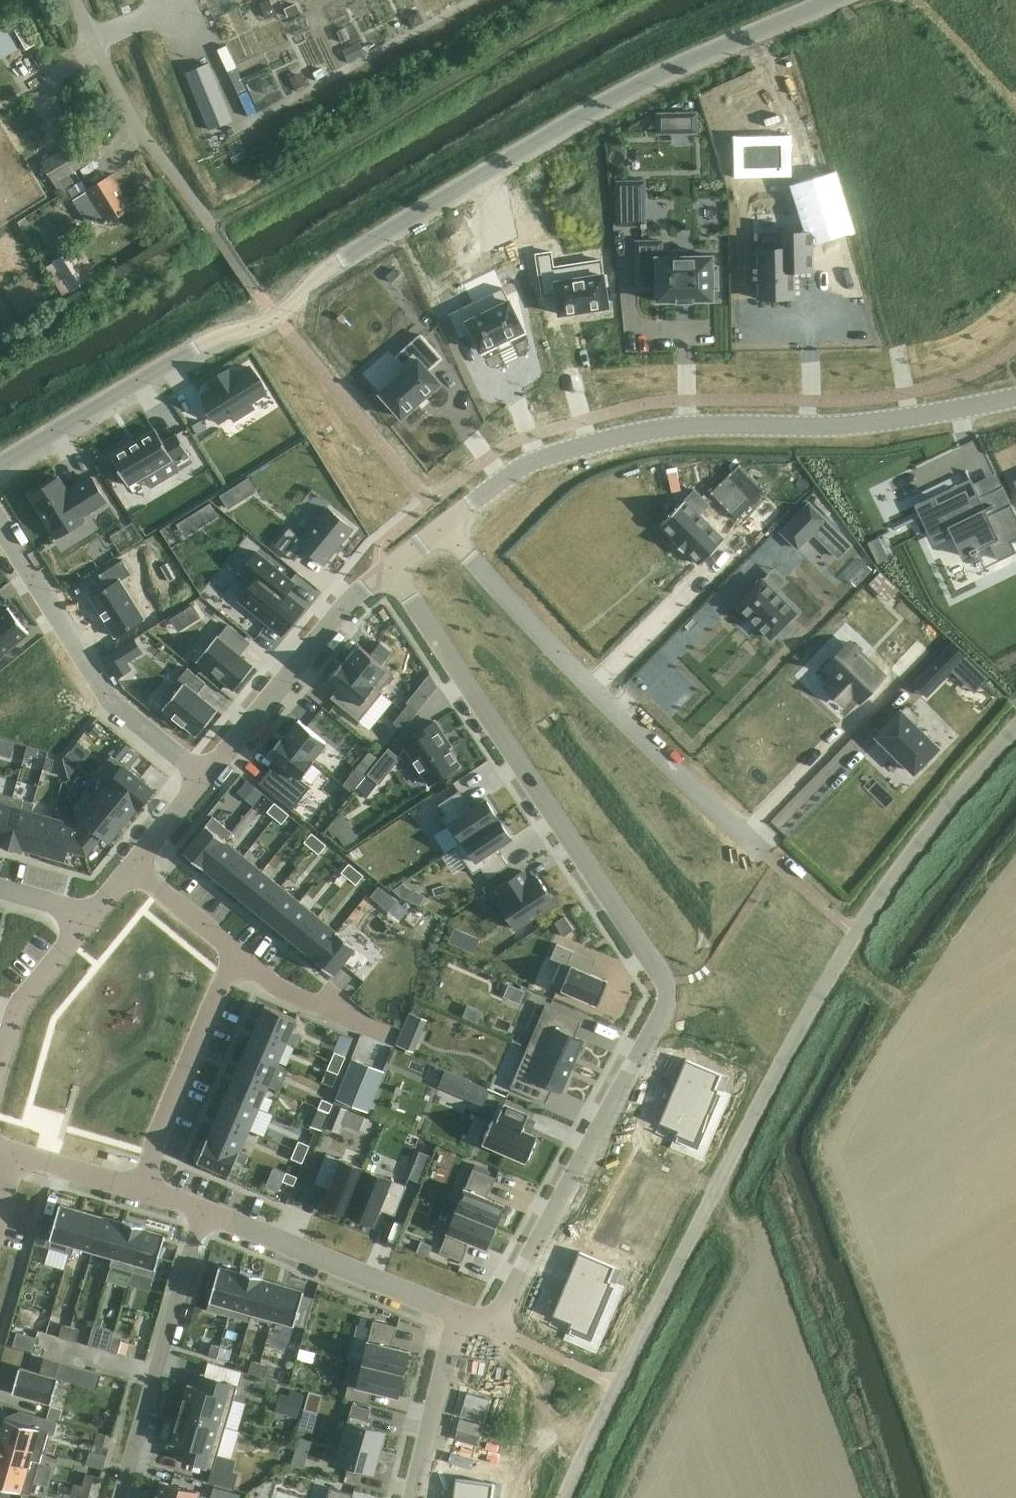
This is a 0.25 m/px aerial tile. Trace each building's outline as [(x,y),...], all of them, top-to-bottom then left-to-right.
[(269,1),(261,6),(268,20),(276,15),(269,1)] [(297,2),(285,8),(289,16),(301,11),(297,2)] [(418,14),(407,19),(412,29),(422,24),(418,14)] [(19,41),(9,46),(0,27),(0,53),(1,52),(5,59),(23,51),(19,41)] [(359,42),(344,50),(350,62),(365,54),(359,42)] [(186,72),(210,129),(233,120),(209,63),(186,72)] [(322,67),(313,72),(317,80),(326,74),(322,67)] [(263,68),(235,78),(247,110),(275,100),(263,68)] [(300,74),(290,79),(295,90),(306,85),(300,74)] [(695,113),(657,114),(657,134),(695,133),(695,113)] [(89,134),(54,155),(43,162),(61,192),(83,180),(76,169),(101,154),(89,134)] [(783,143),(743,144),(743,168),(783,167),(783,143)] [(88,222),(101,214),(106,223),(133,207),(112,173),(86,189),(87,191),(74,199),(88,222)] [(645,181),(617,182),(618,226),(641,225),(641,226),(641,227),(647,227),(647,223),(646,223),(645,181)] [(830,181),(801,190),(813,228),(813,236),(845,226),(830,181)] [(27,214),(20,218),(24,226),(32,221),(27,214)] [(758,267),(754,267),(754,279),(758,279),(759,298),(795,298),(794,271),(813,270),(812,231),(755,232),(755,249),(758,249),(758,267)] [(661,240),(636,241),(637,289),(657,289),(658,298),(657,298),(657,301),(659,301),(659,300),(676,300),(676,301),(679,301),(682,300),(690,300),(692,300),(692,301),(695,301),(695,300),(711,299),(711,300),(714,300),(714,297),(713,297),(713,288),(718,288),(718,266),(712,266),(712,258),(712,255),(710,255),(710,256),(694,256),(693,250),(674,250),(674,257),(662,257),(661,240)] [(89,278),(72,251),(56,261),(57,263),(48,268),(63,294),(89,278)] [(554,265),(539,268),(543,295),(558,293),(561,313),(609,305),(604,272),(602,273),(600,259),(582,262),(584,275),(556,280),(554,265)] [(460,307),(446,313),(458,338),(470,332),(479,350),(495,342),(496,344),(507,339),(506,337),(522,329),(501,286),(460,307)] [(402,368),(376,392),(398,416),(436,383),(425,370),(439,358),(417,334),(391,357),(402,368)] [(0,340),(0,354),(10,348),(4,338),(0,340)] [(214,389),(202,396),(218,422),(230,415),(234,421),(254,408),(251,402),(266,393),(250,367),(235,376),(231,369),(210,382),(214,389)] [(201,420),(193,425),(198,433),(206,428),(201,420)] [(156,429),(112,456),(131,486),(173,460),(180,472),(196,462),(178,434),(164,442),(156,429)] [(742,464),(714,492),(742,520),(771,492),(742,464)] [(58,477),(30,494),(56,536),(84,519),(82,515),(106,500),(92,477),(68,492),(58,477)] [(241,500),(233,487),(220,495),(228,508),(241,500)] [(695,489),(661,524),(674,536),(672,538),(686,552),(688,550),(701,563),(725,538),(700,513),(710,503),(695,489)] [(771,499),(744,527),(758,541),(786,513),(771,499)] [(211,502),(194,513),(199,521),(216,511),(211,502)] [(808,502),(780,531),(798,547),(826,519),(808,502)] [(923,522),(937,551),(954,542),(967,569),(974,565),(975,567),(982,563),(981,562),(992,556),(1000,572),(1015,564),(1015,563),(1012,555),(1015,553),(1015,530),(1004,504),(983,514),(981,510),(973,514),(969,507),(945,519),(942,513),(923,522)] [(291,525),(277,542),(297,559),(307,546),(326,562),(355,527),(330,506),(304,536),(291,525)] [(253,583),(239,599),(282,634),(304,607),(286,593),(287,591),(284,588),(290,580),(294,583),(295,582),(257,551),(240,572),(253,583)] [(861,554),(852,563),(869,579),(878,570),(861,554)] [(123,558),(99,573),(108,587),(91,597),(115,635),(145,617),(121,579),(132,572),(123,558)] [(881,572),(870,583),(876,589),(887,578),(881,572)] [(763,579),(738,604),(771,637),(778,630),(784,636),(794,625),(789,620),(796,613),(763,579)] [(30,632),(9,606),(0,613),(0,656),(30,632)] [(216,633),(196,657),(233,687),(253,664),(239,652),(249,640),(228,622),(217,634),(216,633)] [(133,638),(104,656),(117,677),(131,669),(127,662),(142,652),(133,638)] [(848,640),(824,665),(837,677),(828,687),(843,702),(852,692),(860,700),(884,675),(848,640)] [(952,642),(913,682),(920,689),(936,672),(943,679),(952,670),(974,692),(988,678),(966,656),(952,642)] [(346,661),(345,662),(381,691),(381,690),(395,674),(360,645),(346,661)] [(344,660),(329,678),(339,686),(331,697),(360,720),(383,692),(381,690),(381,691),(345,662),(346,661),(344,660)] [(58,679),(47,662),(19,680),(28,695),(19,700),(42,737),(71,719),(64,707),(68,704),(54,682),(58,679)] [(184,683),(163,708),(174,716),(173,717),(184,726),(185,725),(197,736),(218,710),(197,693),(206,682),(188,667),(179,678),(184,683)] [(409,703),(404,710),(413,717),(418,711),(409,703)] [(906,705),(877,735),(914,771),(938,746),(913,722),(918,716),(906,705)] [(404,710),(393,722),(403,730),(413,717),(404,710)] [(285,736),(312,759),(313,758),(327,742),(299,719),(285,736)] [(419,738),(405,747),(429,784),(460,764),(443,737),(445,736),(435,721),(416,733),(419,738)] [(262,776),(258,781),(291,808),(309,786),(300,778),(302,775),(312,763),(315,760),(313,758),(312,759),(285,736),(283,734),(268,752),(276,759),(262,776)] [(15,742),(11,756),(23,760),(25,754),(25,753),(27,746),(28,745),(15,742)] [(75,745),(70,751),(79,759),(84,752),(75,745)] [(25,753),(25,754),(37,757),(39,749),(27,746),(25,753)] [(389,747),(367,774),(379,783),(380,784),(401,757),(389,747)] [(65,757),(74,765),(79,759),(70,751),(65,757)] [(54,760),(47,757),(43,769),(51,771),(54,760)] [(110,782),(110,783),(137,805),(139,807),(154,789),(139,777),(141,774),(132,767),(130,770),(124,765),(110,782)] [(353,772),(343,784),(352,792),(357,786),(363,779),(353,772)] [(363,779),(357,786),(368,796),(379,783),(367,774),(363,779)] [(90,784),(85,790),(96,799),(124,822),(137,806),(139,807),(137,805),(110,783),(110,782),(107,779),(106,779),(98,790),(90,784)] [(248,781),(238,792),(253,804),(263,793),(248,781)] [(439,804),(463,841),(499,818),(486,798),(471,808),(459,790),(439,804)] [(1,840),(13,796),(0,792),(0,840),(1,840)] [(22,848),(23,846),(22,846),(31,811),(32,812),(35,802),(34,802),(13,796),(1,840),(0,840),(0,842),(22,848)] [(79,827),(86,855),(103,834),(109,839),(124,822),(96,799),(82,817),(86,820),(79,827)] [(275,802),(267,811),(275,817),(282,808),(275,802)] [(282,808),(275,817),(282,823),(290,814),(282,808)] [(31,811),(22,846),(23,846),(42,852),(52,817),(32,812),(31,811)] [(343,811),(330,827),(335,834),(351,824),(343,811)] [(213,816),(184,851),(204,868),(204,867),(226,840),(232,832),(213,816)] [(52,817),(42,852),(64,858),(66,849),(86,855),(79,827),(73,826),(73,823),(52,817)] [(459,843),(455,846),(474,874),(482,868),(488,879),(509,865),(501,853),(500,854),(496,848),(512,837),(499,818),(463,841),(460,844),(459,843)] [(312,832),(304,842),(312,848),(319,838),(312,832)] [(319,838),(312,848),(319,854),(327,844),(319,838)] [(226,840),(204,867),(222,881),(244,855),(226,840)] [(364,853),(358,846),(349,853),(354,860),(364,853)] [(244,855),(222,881),(241,897),(263,870),(244,855)] [(349,863),(342,872),(349,878),(357,869),(349,863)] [(503,897),(497,901),(514,927),(554,900),(537,874),(529,879),(521,868),(495,885),(503,897)] [(357,869),(349,878),(356,884),(364,875),(357,869)] [(263,870),(241,897),(259,912),(281,885),(263,870)] [(281,885),(259,912),(278,927),(300,900),(281,885)] [(379,886),(372,895),(390,910),(398,901),(379,886)] [(300,900),(278,927),(296,942),(318,915),(300,900)] [(318,915),(296,942),(314,957),(336,930),(318,915)] [(565,918),(558,923),(564,932),(572,928),(565,918)] [(455,928),(449,941),(475,952),(481,939),(455,928)] [(314,957),(314,958),(334,974),(356,946),(336,930),(314,957)] [(557,943),(551,957),(562,962),(552,984),(554,985),(598,1004),(608,981),(591,973),(569,964),(574,950),(557,943)] [(549,996),(554,985),(552,984),(531,975),(526,986),(549,996)] [(509,984),(505,996),(520,1002),(524,991),(509,984)] [(257,1022),(255,1028),(287,1041),(289,1036),(297,1018),(265,1005),(257,1022)] [(528,1046),(527,1048),(572,1067),(584,1040),(575,1036),(581,1020),(545,1005),(528,1046)] [(249,1042),(246,1050),(278,1063),(281,1055),(287,1041),(255,1028),(249,1042)] [(63,1043),(54,1068),(79,1078),(89,1053),(63,1043)] [(323,1048),(320,1055),(331,1059),(334,1052),(323,1048)] [(527,1048),(510,1087),(546,1103),(553,1087),(562,1091),(572,1067),(527,1048)] [(240,1062),(236,1071),(268,1085),(280,1090),(284,1081),(272,1076),(278,1063),(246,1050),(240,1062)] [(335,1051),(327,1069),(338,1074),(346,1056),(335,1051)] [(721,1073),(686,1058),(660,1123),(679,1130),(677,1133),(697,1141),(719,1088),(715,1087),(721,1073)] [(354,1059),(338,1098),(368,1110),(384,1071),(354,1059)] [(447,1070),(440,1087),(481,1104),(488,1088),(447,1070)] [(229,1089),(227,1094),(259,1108),(261,1103),(268,1085),(236,1071),(229,1089)] [(227,1094),(217,1116),(249,1129),(250,1129),(259,1108),(227,1094)] [(322,1098),(319,1107),(330,1112),(333,1103),(322,1098)] [(500,1102),(483,1142),(527,1161),(538,1135),(523,1129),(529,1114),(500,1102)] [(335,1104),(327,1125),(340,1130),(343,1122),(348,1109),(335,1104)] [(316,1107),(312,1115),(326,1121),(329,1112),(316,1107)] [(114,1138),(119,1116),(97,1111),(92,1134),(114,1138)] [(208,1137),(208,1138),(240,1151),(249,1129),(217,1116),(208,1137)] [(115,1140),(123,1142),(127,1120),(120,1118),(115,1140)] [(208,1137),(197,1160),(230,1174),(236,1160),(245,1163),(248,1155),(240,1151),(208,1138),(208,1137)] [(299,1140),(295,1149),(306,1153),(310,1145),(299,1140)] [(295,1149),(291,1158),(303,1162),(306,1153),(295,1149)] [(421,1152),(410,1178),(421,1183),(431,1157),(421,1152)] [(323,1204),(348,1214),(367,1169),(327,1153),(315,1183),(329,1189),(323,1204)] [(473,1168),(456,1211),(495,1227),(504,1204),(487,1197),(490,1190),(491,1191),(496,1177),(473,1168)] [(407,1185),(367,1169),(348,1214),(374,1224),(380,1209),(395,1215),(407,1185)] [(287,1171),(283,1180),(294,1185),(298,1176),(287,1171)] [(69,1253),(82,1209),(60,1203),(48,1247),(69,1253)] [(82,1209),(69,1253),(70,1254),(73,1244),(93,1250),(103,1215),(82,1209)] [(456,1211),(440,1252),(463,1261),(468,1248),(467,1247),(469,1241),(487,1247),(495,1227),(456,1211)] [(103,1215),(93,1250),(113,1256),(110,1265),(111,1265),(124,1219),(123,1219),(122,1221),(103,1215)] [(124,1219),(111,1265),(132,1271),(145,1225),(124,1219)] [(145,1225),(132,1271),(153,1277),(166,1234),(145,1227),(146,1225),(145,1225)] [(422,1241),(417,1252),(428,1256),(433,1245),(422,1241)] [(614,1265),(579,1251),(553,1315),(571,1322),(570,1325),(589,1334),(611,1281),(608,1279),(614,1265)] [(207,1314),(229,1320),(241,1276),(220,1270),(207,1314)] [(242,1273),(241,1276),(229,1320),(250,1325),(251,1321),(262,1282),(263,1279),(242,1273)] [(283,1288),(262,1282),(251,1321),(272,1327),(273,1322),(283,1288)] [(305,1294),(283,1288),(273,1322),(295,1328),(305,1294)] [(47,1333),(50,1320),(42,1318),(38,1330),(47,1333)] [(374,1319),(364,1361),(405,1371),(410,1350),(391,1346),(393,1339),(394,1339),(398,1325),(374,1319)] [(68,1338),(71,1326),(63,1323),(59,1336),(68,1338)] [(113,1338),(115,1330),(94,1324),(88,1345),(109,1350),(113,1338)] [(68,1338),(76,1341),(79,1328),(71,1326),(68,1338)] [(115,1331),(109,1350),(140,1359),(146,1340),(115,1331)] [(17,1332),(13,1343),(33,1349),(36,1338),(17,1332)] [(212,1343),(208,1355),(217,1358),(220,1345),(212,1343)] [(220,1345),(217,1358),(225,1360),(229,1348),(220,1345)] [(300,1348),(297,1359),(313,1363),(316,1352),(300,1348)] [(60,1361),(45,1357),(40,1372),(20,1366),(13,1391),(23,1394),(52,1402),(59,1377),(56,1376),(60,1361)] [(203,1359),(201,1370),(235,1377),(237,1366),(203,1359)] [(252,1360),(248,1372),(257,1375),(257,1373),(258,1369),(260,1362),(252,1360)] [(349,1384),(346,1396),(370,1402),(373,1390),(398,1396),(405,1371),(364,1361),(358,1386),(349,1384)] [(257,1373),(257,1375),(265,1377),(269,1365),(260,1362),(258,1369),(257,1373)] [(81,1367),(77,1381),(97,1387),(101,1373),(81,1367)] [(180,1413),(225,1424),(236,1382),(201,1373),(197,1386),(188,1384),(180,1413)] [(318,1413),(323,1394),(310,1390),(305,1410),(318,1413)] [(281,1394),(277,1411),(298,1417),(302,1400),(281,1394)] [(350,1412),(342,1439),(372,1448),(380,1450),(386,1430),(381,1428),(372,1426),(374,1419),(367,1417),(370,1408),(353,1403),(350,1412)] [(51,1405),(48,1416),(59,1419),(62,1408),(51,1405)] [(0,1436),(0,1438),(42,1450),(48,1430),(53,1431),(56,1421),(18,1409),(15,1420),(6,1417),(0,1436)] [(181,1414),(173,1443),(182,1445),(179,1459),(213,1469),(214,1469),(214,1470),(222,1472),(223,1469),(232,1472),(235,1460),(218,1455),(226,1427),(181,1414)] [(103,1446),(106,1435),(106,1434),(98,1432),(94,1444),(103,1446)] [(37,1472),(50,1475),(52,1466),(40,1462),(43,1451),(0,1439),(0,1461),(37,1472)] [(342,1439),(337,1460),(349,1463),(347,1470),(358,1473),(360,1466),(375,1470),(380,1450),(372,1448),(342,1439)] [(295,1451),(291,1465),(303,1469),(308,1454),(295,1451)] [(31,1494),(34,1482),(47,1485),(50,1475),(37,1472),(0,1461),(0,1485),(31,1494)] [(214,1469),(213,1469),(210,1480),(234,1487),(238,1474),(223,1469),(222,1472),(214,1470),(214,1469)] [(86,1473),(83,1485),(91,1487),(95,1476),(95,1475),(86,1473)] [(456,1478),(453,1497),(491,1497),(493,1483),(456,1478)] [(157,1497),(197,1497),(199,1491),(162,1481),(157,1497)] [(270,1483),(243,1481),(242,1497),(269,1497),(270,1483)] [(91,1487),(83,1485),(74,1482),(71,1495),(81,1497),(88,1497),(91,1487)] [(381,1487),(355,1484),(354,1497),(380,1497),(381,1487)] [(352,1492),(329,1485),(325,1497),(351,1497),(352,1492)]
